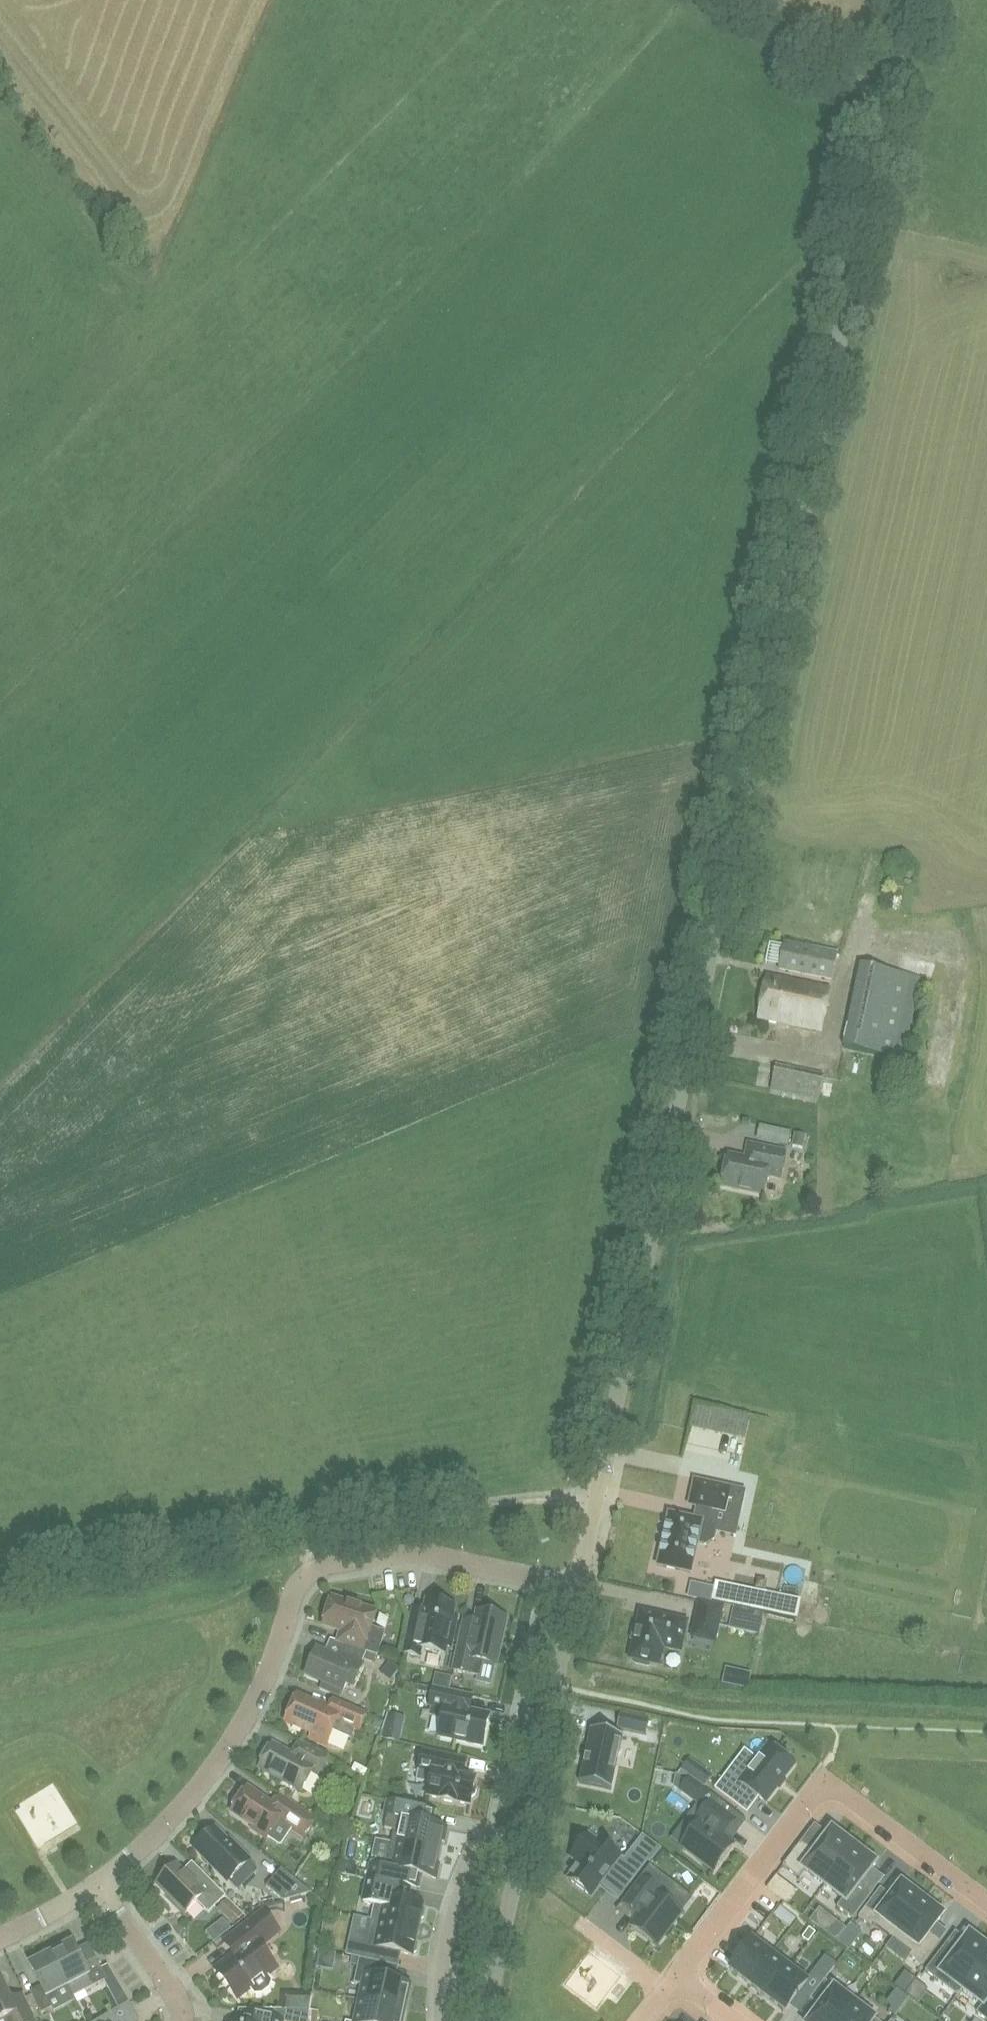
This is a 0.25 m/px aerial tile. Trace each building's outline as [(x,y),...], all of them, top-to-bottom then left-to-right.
[(833,981),(838,952),(785,943),(780,971),(833,981)] [(860,967),(843,1048),(902,1060),(918,979),(860,967)] [(758,1020),(821,1033),(830,990),(767,977),(758,1020)] [(771,1090),(819,1101),(825,1076),(777,1065),(771,1090)] [(779,1178),(785,1154),(748,1145),(745,1159),(728,1156),(721,1185),(762,1195),(766,1175),(779,1178)] [(720,1513),(727,1515),(733,1487),(694,1479),(688,1506),(697,1508),(694,1520),(670,1515),(657,1572),(689,1579),(696,1545),(705,1547),(714,1542),(720,1513)] [(718,1570),(712,1590),(766,1605),(772,1586),(718,1570)] [(323,1625),(348,1633),(344,1645),(367,1652),(367,1653),(376,1657),(384,1632),(371,1628),(375,1613),(355,1607),(356,1604),(354,1600),(348,1598),(344,1600),(343,1603),(331,1599),(323,1625)] [(427,1601),(424,1613),(413,1610),(403,1653),(418,1657),(420,1649),(443,1654),(445,1646),(449,1647),(456,1620),(452,1619),(454,1608),(450,1606),(451,1602),(433,1598),(432,1602),(427,1601)] [(723,1600),(722,1620),(764,1623),(765,1604),(723,1600)] [(720,1606),(698,1601),(691,1632),(713,1637),(720,1606)] [(478,1612),(476,1622),(464,1620),(453,1671),(479,1676),(482,1662),(495,1665),(505,1618),(494,1615),(495,1611),(481,1608),(480,1612),(478,1612)] [(685,1621),(638,1611),(628,1657),(634,1659),(633,1663),(646,1666),(647,1662),(657,1664),(661,1646),(679,1650),(685,1621)] [(362,1664),(367,1653),(367,1652),(344,1645),(341,1656),(333,1658),(316,1651),(306,1675),(324,1682),(321,1688),(339,1695),(341,1690),(343,1691),(346,1683),(354,1686),(363,1665),(362,1664)] [(489,1715),(471,1711),(474,1697),(433,1688),(430,1706),(444,1709),(438,1736),(482,1745),(489,1715)] [(297,1696),(286,1722),(312,1733),(310,1738),(327,1745),(333,1731),(351,1739),(355,1730),(359,1731),(366,1714),(334,1700),(329,1711),(297,1696)] [(618,1729),(646,1735),(649,1720),(620,1714),(618,1729)] [(400,1741),(405,1718),(388,1715),(383,1738),(400,1741)] [(591,1729),(580,1783),(611,1790),(623,1736),(591,1729)] [(293,1756),(272,1745),(269,1751),(264,1751),(260,1759),(262,1763),(259,1768),(301,1791),(312,1771),(318,1775),(326,1759),(299,1744),(293,1756)] [(745,1749),(714,1789),(739,1808),(752,1792),(765,1803),(794,1765),(769,1745),(758,1760),(745,1749)] [(469,1805),(475,1778),(464,1775),(467,1761),(422,1751),(419,1766),(416,1781),(430,1784),(427,1796),(441,1799),(441,1800),(455,1803),(456,1802),(469,1805)] [(680,1790),(701,1806),(710,1794),(690,1778),(680,1790)] [(273,1806),(247,1789),(231,1812),(254,1827),(253,1830),(266,1839),(278,1821),(303,1838),(315,1820),(280,1796),(273,1806)] [(394,1830),(391,1842),(438,1853),(440,1841),(444,1842),(447,1828),(415,1821),(418,1807),(390,1801),(384,1828),(394,1830)] [(699,1824),(682,1847),(713,1871),(733,1846),(722,1837),(735,1820),(711,1802),(696,1821),(699,1824)] [(233,1848),(214,1829),(206,1837),(202,1836),(196,1842),(197,1846),(194,1848),(228,1883),(250,1861),(235,1847),(233,1848)] [(825,1886),(854,1847),(832,1831),(815,1853),(801,1842),(783,1866),(798,1878),(804,1870),(825,1886)] [(632,1882),(649,1860),(634,1848),(626,1859),(599,1839),(599,1840),(590,1834),(573,1857),(581,1863),(570,1878),(593,1895),(604,1880),(611,1885),(620,1873),(632,1882)] [(435,1865),(438,1853),(391,1842),(385,1866),(372,1863),(369,1878),(367,1877),(367,1878),(400,1885),(403,1872),(436,1879),(439,1865),(435,1865)] [(861,1883),(876,1864),(854,1847),(825,1886),(843,1899),(837,1907),(853,1920),(861,1910),(874,1893),(861,1883)] [(193,1884),(176,1867),(157,1885),(186,1914),(197,1902),(208,1914),(225,1897),(203,1874),(193,1884)] [(281,1869),(266,1887),(284,1902),(311,1894),(281,1869)] [(631,1927),(657,1946),(681,1914),(662,1900),(670,1889),(646,1871),(622,1902),(640,1916),(631,1927)] [(423,1904),(409,1901),(412,1887),(400,1885),(367,1878),(362,1902),(373,1904),(370,1920),(418,1931),(420,1920),(424,1919),(426,1910),(423,1907),(423,1904)] [(893,1938),(922,1899),(919,1897),(922,1894),(908,1883),(905,1886),(902,1883),(889,1901),(878,1892),(859,1917),(871,1926),(873,1923),(893,1938)] [(930,1932),(943,1915),(940,1912),(942,1909),(928,1898),(926,1902),(922,1899),(893,1938),(912,1953),(910,1956),(922,1966),(941,1941),(930,1932)] [(238,1998),(249,1989),(254,1995),(262,1995),(270,1989),(273,1981),(267,1975),(275,1969),(259,1948),(278,1933),(263,1913),(225,1942),(235,1956),(217,1970),(238,1998)] [(790,1929),(797,1920),(791,1915),(784,1925),(790,1929)] [(415,1941),(418,1931),(370,1920),(365,1945),(353,1942),(350,1956),(359,1958),(379,1963),(381,1949),(408,1955),(412,1956),(412,1954),(417,1953),(419,1944),(415,1941)] [(812,1938),(819,1929),(813,1924),(805,1934),(812,1938)] [(986,1957),(986,1948),(970,1935),(957,1952),(946,1944),(925,1972),(957,1996),(986,1957)] [(749,1984),(773,1951),(755,1937),(730,1969),(749,1984)] [(107,1965),(101,1968),(96,1959),(84,1965),(73,1944),(52,1955),(68,1987),(73,1997),(105,1981),(110,1992),(120,1987),(107,1965)] [(767,1998),(792,1965),(773,1951),(749,1984),(767,1998)] [(601,2004),(624,1973),(595,1953),(573,1984),(601,2004)] [(56,1993),(68,1987),(52,1955),(30,1966),(41,1987),(30,1993),(42,2014),(52,2008),(49,2002),(58,1997),(56,1993)] [(716,1981),(730,1963),(722,1957),(708,1975),(716,1981)] [(957,1996),(962,1990),(982,2005),(976,2013),(986,2020),(986,1957),(957,1996)] [(383,1964),(379,1963),(359,1958),(353,1983),(362,1985),(359,2000),(404,2010),(410,1984),(380,1978),(383,1964)] [(786,2012),(810,1980),(792,1965),(767,1998),(786,2012)] [(0,1979),(0,2020),(35,2020),(24,1999),(12,2004),(0,1979)] [(855,2004),(825,1981),(813,1997),(810,2000),(820,2007),(809,2020),(842,2020),(855,2004)] [(404,2010),(359,2000),(355,2020),(402,2020),(404,2010)] [(855,2004),(842,2020),(878,2020),(855,2004)] [(256,2015),(244,2012),(242,2020),(283,2020),(256,2015)]
